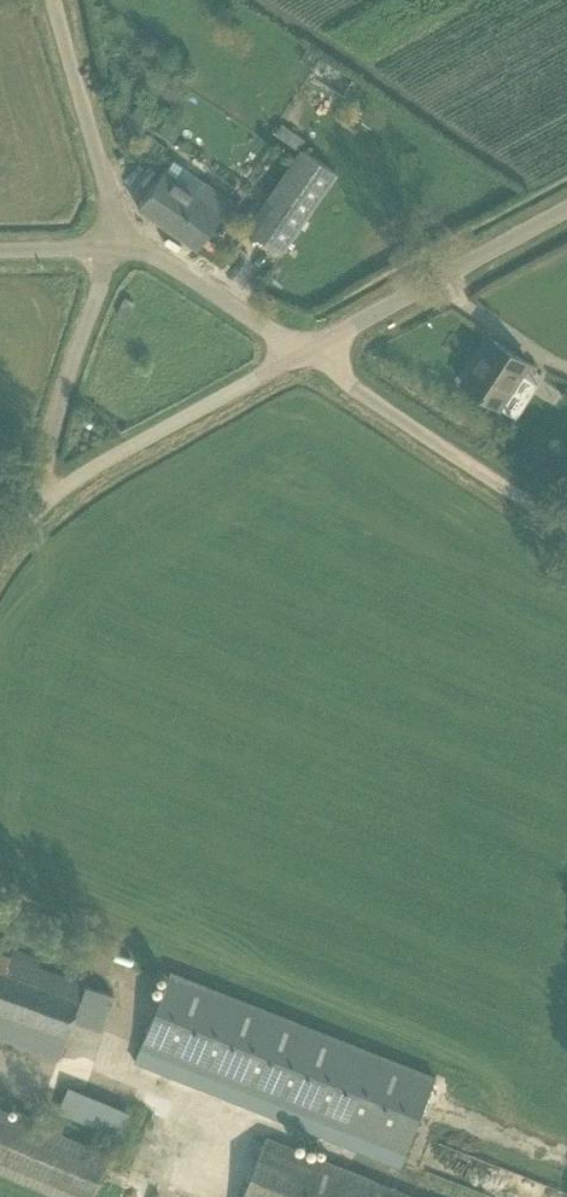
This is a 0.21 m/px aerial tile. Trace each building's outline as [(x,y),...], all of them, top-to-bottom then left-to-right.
[(139,101),(123,125),(139,136),(147,124),(153,129),(161,116),(139,101)] [(164,121),(158,132),(170,140),(177,130),(164,121)] [(303,149),(301,152),(248,229),(281,252),(337,173),(303,149)] [(198,193),(165,170),(138,208),(197,248),(230,200),(205,183),(198,193)] [(105,314),(119,316),(122,300),(108,297),(105,314)] [(528,363),(490,338),(461,382),(499,408),(528,363)] [(55,1061),(72,1018),(102,1029),(114,998),(40,969),(43,962),(14,951),(11,958),(0,954),(0,1040),(55,1061)] [(170,972),(140,1051),(406,1155),(436,1076),(170,972)] [(68,1086),(57,1113),(119,1138),(130,1112),(68,1086)] [(71,1196),(90,1196),(108,1153),(0,1110),(0,1169),(71,1196)] [(267,1136),(243,1196),(417,1196),(267,1136)]
